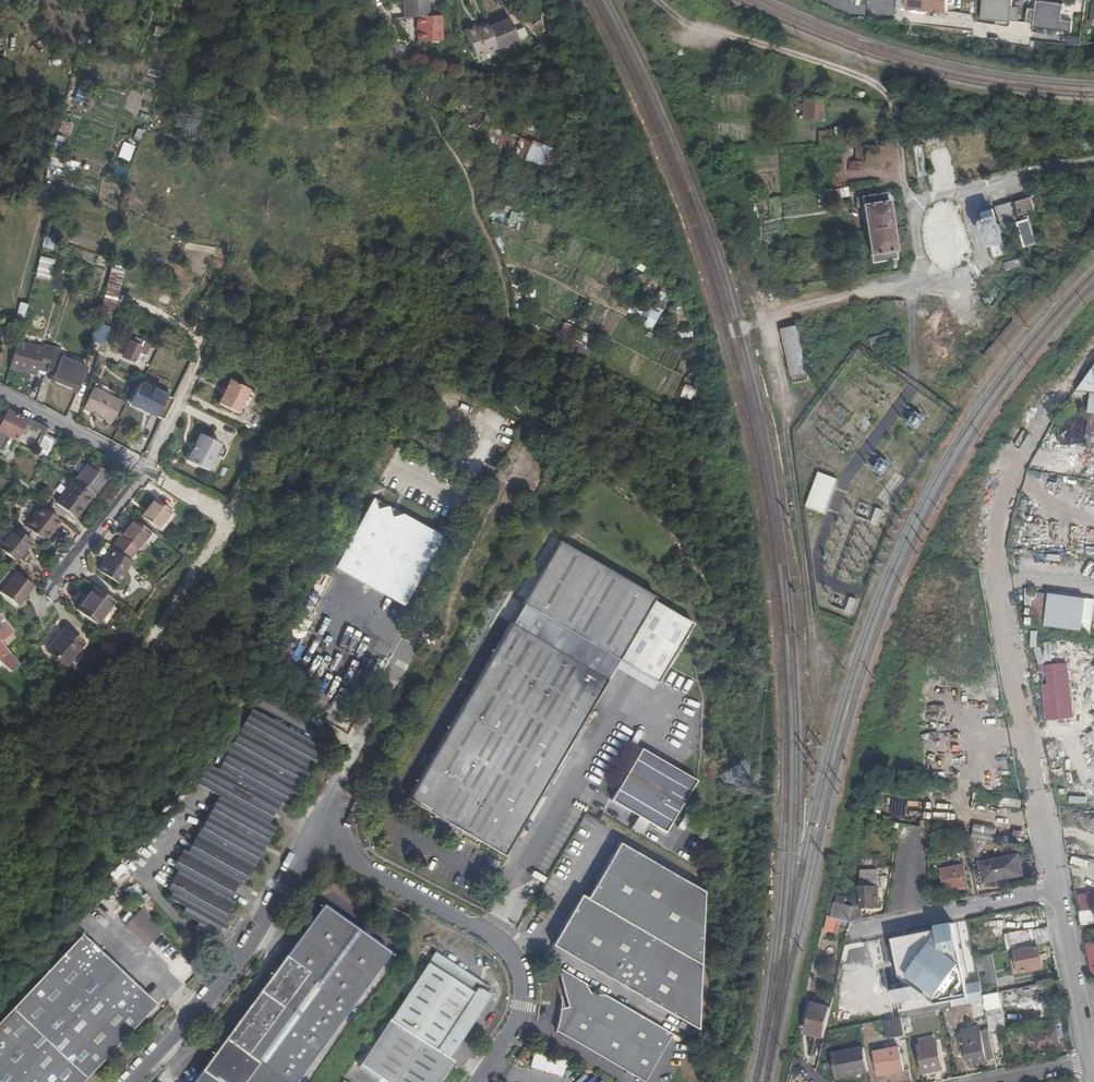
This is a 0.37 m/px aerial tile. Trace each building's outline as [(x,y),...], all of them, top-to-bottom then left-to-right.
[(421,15),(421,0),(398,0),(398,15),(412,15),(421,15)] [(907,9),(947,13),(948,0),(907,0),(907,9)] [(982,19),(1019,21),(1020,6),(1013,6),(1013,0),(983,0),(982,19)] [(1029,7),(1027,21),(1034,22),(1033,26),(1072,32),(1074,20),(1062,19),(1064,3),(1041,0),(1037,0),(1036,8),(1029,7)] [(485,24),(496,47),(516,38),(516,37),(517,37),(522,35),(522,37),(525,35),(516,16),(507,20),(504,12),(495,17),(496,19),(485,24)] [(434,14),(421,15),(412,15),(412,39),(435,39),(434,14)] [(475,57),(496,47),(485,24),(474,29),(473,27),(463,31),(475,57)] [(5,64),(2,73),(4,74),(3,77),(14,81),(17,68),(5,64)] [(801,118),(822,121),(824,99),(803,97),(801,118)] [(439,101),(434,111),(443,117),(449,106),(439,101)] [(474,106),(465,127),(485,136),(490,124),(494,114),(474,106)] [(955,108),(950,107),(949,114),(953,116),(953,118),(959,118),(959,119),(972,122),(975,111),(962,108),(957,108),(957,107),(955,107),(955,108)] [(941,118),(939,111),(937,112),(931,114),(932,120),(941,118)] [(547,130),(515,118),(509,134),(515,136),(530,143),(531,141),(541,144),(547,130)] [(1004,130),(1016,130),(1016,119),(1004,119),(1004,130)] [(57,132),(69,136),(73,124),(62,120),(57,132)] [(1076,133),(1086,133),(1086,123),(1079,123),(1079,126),(1075,126),(1076,133)] [(499,149),(508,153),(515,136),(509,134),(490,124),(485,136),(483,139),(500,147),(499,149)] [(530,143),(515,136),(508,153),(522,159),(530,143)] [(541,144),(531,141),(530,143),(522,159),(546,168),(555,150),(541,144)] [(923,144),(914,145),(919,177),(928,175),(923,144)] [(130,199),(133,186),(127,185),(124,198),(130,199)] [(990,189),(995,205),(1002,203),(997,186),(990,189)] [(835,198),(849,196),(848,187),(833,189),(835,198)] [(870,256),(872,263),(897,259),(896,252),(897,251),(890,201),(895,200),(893,189),(887,190),(887,192),(856,197),(857,207),(862,206),(869,256),(870,256)] [(1020,216),(1036,211),(1032,198),(1016,202),(1020,216)] [(490,201),(483,203),(486,217),(502,213),(501,210),(501,209),(499,199),(490,201)] [(1014,203),(996,209),(1002,228),(1018,224),(1018,223),(1016,218),(1018,217),(1014,203)] [(981,213),(995,258),(1008,253),(994,209),(981,213)] [(508,225),(515,226),(517,212),(510,211),(508,225)] [(1030,219),(1018,223),(1018,224),(1025,248),(1038,244),(1030,219)] [(773,269),(779,268),(777,252),(771,253),(773,269)] [(39,256),(36,275),(50,278),(53,258),(39,256)] [(113,308),(124,262),(111,258),(103,293),(100,306),(113,308)] [(1022,266),(1020,258),(1005,263),(1007,271),(1022,266)] [(648,300),(637,316),(651,326),(662,309),(648,300)] [(11,328),(19,330),(26,304),(18,302),(11,328)] [(517,302),(518,312),(525,312),(524,302),(522,302),(517,302)] [(107,337),(112,327),(97,321),(95,334),(94,340),(104,344),(105,342),(110,344),(112,339),(107,337)] [(792,377),(808,374),(798,326),(782,329),(792,377)] [(873,350),(894,345),(891,333),(870,339),(873,350)] [(132,341),(125,357),(143,366),(147,357),(150,358),(152,353),(150,352),(153,345),(139,338),(136,343),(132,341)] [(16,340),(11,362),(41,370),(42,364),(48,366),(55,342),(49,340),(46,347),(16,340)] [(55,342),(48,366),(54,369),(52,375),(78,386),(88,364),(62,353),(64,347),(55,342)] [(32,395),(38,397),(48,366),(42,364),(41,370),(32,395)] [(144,373),(123,364),(120,370),(141,380),(144,373)] [(1075,392),(1093,394),(1093,368),(1075,392)] [(248,407),(256,391),(229,378),(224,387),(222,393),(218,402),(236,412),(240,403),(245,406),(248,407)] [(140,382),(130,403),(160,417),(170,397),(140,382)] [(86,385),(76,406),(109,422),(120,401),(86,385)] [(680,386),(682,398),(690,397),(689,385),(680,386)] [(241,415),(245,406),(240,403),(236,412),(241,415)] [(19,430),(25,418),(6,409),(0,422),(0,448),(7,434),(15,437),(19,430)] [(917,410),(907,422),(916,429),(926,418),(917,410)] [(1089,415),(1064,412),(1064,419),(1062,419),(1061,430),(1060,430),(1058,451),(1087,455),(1088,447),(1086,447),(1089,415)] [(26,433),(31,425),(27,422),(30,416),(27,414),(25,418),(19,430),(26,433)] [(1090,415),(1086,447),(1093,448),(1093,415),(1090,415)] [(31,425),(45,432),(49,426),(30,416),(27,422),(31,425)] [(199,431),(194,441),(191,447),(186,459),(206,469),(215,452),(221,456),(225,448),(219,444),(220,442),(199,431)] [(35,453),(45,458),(56,438),(45,432),(35,453)] [(882,475),(891,463),(883,457),(874,469),(882,475)] [(85,458),(69,477),(72,480),(87,492),(102,473),(85,458)] [(807,506),(825,513),(838,479),(820,472),(807,506)] [(87,492),(72,480),(54,501),(73,516),(90,494),(87,492)] [(47,510),(28,495),(13,515),(31,529),(47,510)] [(139,513),(155,526),(169,509),(154,496),(139,513)] [(340,552),(329,571),(398,609),(435,541),(367,503),(340,552)] [(877,508),(872,523),(878,526),(883,510),(877,508)] [(129,557),(151,531),(136,519),(112,547),(129,557)] [(24,535),(7,522),(0,531),(0,548),(9,555),(24,535)] [(174,546),(178,550),(183,546),(179,542),(174,546)] [(566,545),(529,608),(664,687),(699,627),(660,603),(662,600),(566,545)] [(128,562),(126,561),(111,548),(109,547),(92,567),(112,582),(128,562)] [(126,561),(129,557),(112,547),(111,548),(126,561)] [(325,569),(329,571),(340,552),(336,550),(325,569)] [(32,584),(12,568),(0,583),(0,586),(19,600),(32,584)] [(111,597),(91,582),(72,605),(92,621),(111,597)] [(1093,620),(1093,598),(1050,593),(1046,627),(1093,632),(1093,620)] [(851,597),(846,612),(852,614),(857,599),(851,597)] [(10,670),(19,662),(0,638),(13,627),(0,611),(0,660),(10,670)] [(82,638),(64,624),(47,645),(64,660),(82,638)] [(614,683),(518,627),(415,803),(511,859),(614,683)] [(239,736),(308,772),(318,753),(250,716),(239,736)] [(903,746),(907,740),(897,734),(893,739),(903,746)] [(287,810),(308,772),(239,736),(217,775),(208,771),(198,786),(270,826),(281,807),(287,810)] [(649,837),(657,825),(673,835),(702,782),(648,752),(618,804),(645,819),(639,830),(649,837)] [(1001,783),(980,779),(978,789),(999,793),(1001,783)] [(269,829),(270,826),(198,786),(198,787),(219,800),(168,891),(173,894),(170,898),(186,908),(183,913),(199,923),(195,928),(212,938),(271,831),(269,829)] [(873,823),(898,828),(899,823),(874,818),(873,823)] [(967,835),(972,859),(979,858),(975,837),(967,835)] [(701,1032),(711,894),(626,846),(592,901),(586,898),(556,948),(701,1032)] [(984,882),(1022,874),(1018,854),(980,862),(984,882)] [(946,889),(969,885),(965,866),(943,870),(946,889)] [(858,887),(851,921),(863,918),(862,908),(879,907),(878,868),(862,869),(862,887),(858,887)] [(858,887),(848,878),(844,884),(856,894),(858,887)] [(130,886),(125,893),(134,900),(139,894),(130,886)] [(1079,893),(1081,924),(1093,923),(1093,892),(1079,893)] [(832,917),(851,921),(854,907),(835,903),(832,917)] [(388,952),(323,904),(198,1075),(193,1081),(294,1081),(388,952)] [(546,921),(552,911),(547,907),(540,917),(546,921)] [(146,948),(160,935),(139,912),(131,921),(126,915),(119,923),(124,928),(146,948)] [(963,921),(846,944),(832,1029),(979,998),(963,921)] [(1011,932),(1025,929),(1023,921),(1010,924),(1011,932)] [(99,950),(87,938),(82,943),(95,954),(99,950)] [(79,939),(0,1024),(0,1081),(81,1081),(152,1007),(95,954),(82,943),(79,939)] [(1012,960),(1015,974),(1043,968),(1039,946),(1010,952),(1012,960)] [(396,1024),(448,1060),(489,997),(487,996),(490,991),(437,954),(392,1022),(396,1024)] [(988,994),(1000,991),(992,954),(976,957),(983,995),(988,994)] [(672,1033),(561,969),(569,1009),(564,1009),(562,998),(561,1007),(559,1018),(555,1030),(644,1081),(672,1033)] [(1033,1003),(1034,989),(1016,987),(1015,1002),(1033,1003)] [(1001,1001),(1000,991),(988,994),(990,1003),(1001,1001)] [(984,1001),(976,1002),(980,1022),(981,1021),(988,1020),(984,1001)] [(806,1036),(824,1039),(826,1033),(831,1011),(813,1007),(806,1036)] [(894,1038),(905,1035),(901,1018),(891,1020),(894,1038)] [(992,1031),(1001,1029),(999,1018),(990,1020),(992,1031)] [(392,1022),(390,1020),(379,1037),(361,1066),(385,1081),(440,1081),(453,1063),(448,1060),(396,1024),(392,1022)] [(981,1021),(983,1031),(989,1029),(988,1020),(981,1021)] [(1064,1035),(1063,1027),(1032,1034),(1035,1052),(1061,1047),(1059,1036),(1064,1035)] [(968,1064),(995,1059),(993,1050),(990,1032),(989,1029),(983,1031),(962,1034),(963,1038),(961,1039),(963,1052),(966,1051),(968,1064)] [(995,1049),(1001,1048),(998,1036),(1002,1035),(1001,1031),(991,1033),(995,1049)] [(925,1074),(943,1070),(938,1043),(919,1047),(925,1074)] [(904,1069),(899,1045),(873,1050),(878,1075),(904,1069)] [(838,1077),(869,1071),(864,1047),(834,1053),(838,1077)] [(993,1050),(995,1059),(1003,1057),(1001,1048),(995,1049),(993,1050)] [(198,1075),(190,1069),(182,1080),(186,1081),(193,1081),(198,1075)]
